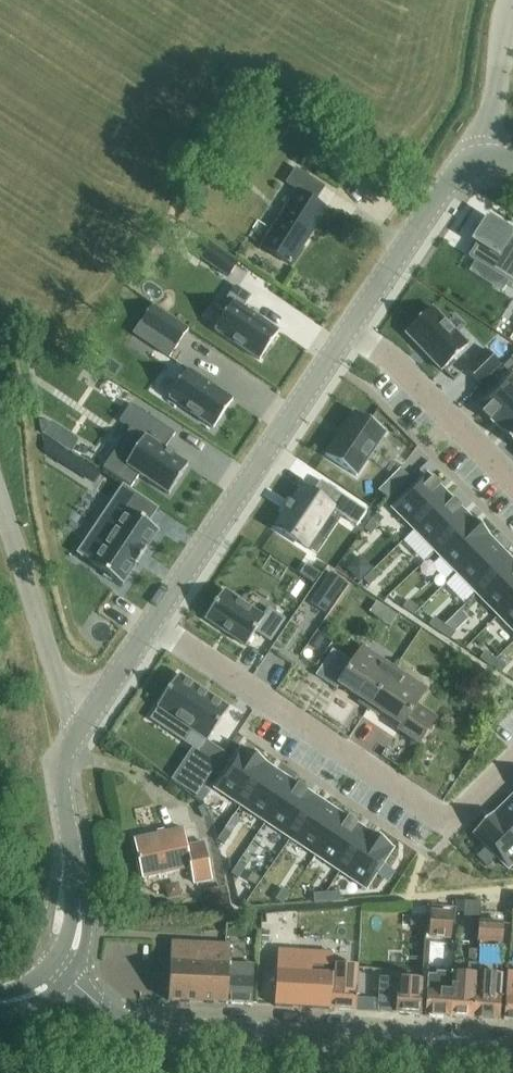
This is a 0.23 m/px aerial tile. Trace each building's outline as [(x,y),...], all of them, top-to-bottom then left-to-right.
[(316,202),(325,187),(296,168),(287,183),(298,190),(262,246),(291,264),(326,208),(316,202)] [(470,257),(476,261),(509,282),(512,285),(512,241),(510,240),(512,235),(512,233),(493,221),(485,222),(473,242),(478,245),(470,257)] [(212,244),(202,258),(227,276),(238,262),(212,244)] [(233,303),(214,330),(260,361),(279,332),(243,308),(251,297),(236,287),(228,299),(233,303)] [(153,304),(141,322),(165,339),(157,351),(168,358),(188,328),(153,304)] [(432,307),(405,334),(442,371),(469,345),(432,307)] [(486,350),(466,369),(482,385),(501,366),(486,350)] [(188,370),(169,398),(214,429),(233,400),(188,370)] [(478,408),(499,430),(512,417),(512,374),(478,408)] [(130,429),(103,469),(132,488),(140,476),(169,495),(188,466),(174,456),(175,454),(168,450),(167,452),(165,450),(175,434),(131,404),(119,422),(130,429)] [(355,412),(326,456),(356,477),(386,433),(355,412)] [(499,430),(501,432),(500,433),(512,446),(512,417),(499,430)] [(53,424),(39,421),(42,435),(53,424)] [(53,424),(42,435),(64,448),(71,452),(78,440),(53,424)] [(64,448),(42,435),(47,454),(56,460),(64,448)] [(401,469),(390,480),(399,490),(411,479),(401,469)] [(427,474),(392,509),(414,531),(449,496),(427,474)] [(304,488),(277,528),(306,548),(331,509),(357,527),(367,512),(321,481),(312,494),(304,488)] [(125,485),(78,554),(123,585),(124,584),(123,583),(135,565),(136,566),(146,550),(158,532),(159,532),(160,531),(148,523),(158,509),(125,485)] [(449,496),(414,531),(435,552),(470,518),(449,496)] [(470,518),(435,552),(456,574),(491,539),(489,538),(490,537),(473,519),(472,520),(470,518)] [(372,519),(365,530),(372,535),(380,524),(372,519)] [(491,539),(456,574),(477,595),(512,561),(491,539)] [(477,595),(498,617),(512,602),(512,562),(512,561),(477,595)] [(306,564),(299,575),(314,584),(321,574),(306,564)] [(373,571),(363,581),(369,587),(379,578),(373,571)] [(330,573),(310,602),(324,612),(344,583),(330,573)] [(224,591),(205,619),(246,646),(256,632),(270,642),(285,620),(269,609),(264,617),(224,591)] [(407,601),(403,608),(414,615),(418,608),(407,601)] [(498,617),(512,632),(512,602),(498,617)] [(434,618),(429,626),(440,633),(445,626),(434,618)] [(445,626),(440,633),(451,640),(456,633),(445,626)] [(339,685),(370,706),(396,668),(364,647),(354,662),(334,649),(316,676),(336,689),(339,685)] [(485,652),(480,660),(491,667),(496,659),(485,652)] [(496,659),(491,667),(502,674),(506,667),(496,659)] [(427,689),(396,668),(370,706),(401,726),(398,731),(419,745),(437,718),(417,704),(427,689)] [(179,675),(157,707),(158,708),(191,731),(184,742),(199,751),(228,708),(179,675)] [(242,748),(215,789),(240,806),(267,765),(266,764),(267,763),(246,749),(245,750),(242,748)] [(194,765),(180,786),(196,797),(202,787),(210,776),(194,765)] [(267,765),(240,806),(265,823),(293,782),(267,765)] [(293,782),(265,823),(290,839),(318,799),(293,782)] [(196,797),(195,798),(202,803),(210,792),(202,787),(196,797)] [(496,813),(512,830),(512,796),(496,813)] [(318,799),(290,839),(316,856),(343,815),(318,799)] [(474,835),(508,869),(512,865),(512,830),(496,813),(494,814),(493,813),(475,831),(476,832),(474,835)] [(343,815),(316,856),(341,873),(368,832),(343,815)] [(188,846),(184,828),(136,839),(144,877),(191,867),(195,882),(212,878),(204,842),(188,846)] [(225,830),(217,840),(225,845),(232,834),(225,830)] [(368,832),(341,873),(366,890),(393,849),(390,847),(391,846),(370,832),(369,833),(368,832)] [(238,863),(231,874),(238,879),(245,868),(238,863)] [(224,887),(208,891),(212,912),(229,908),(224,887)] [(283,889),(275,900),(283,905),(290,894),(283,889)] [(340,892),(327,893),(327,902),(340,901),(340,892)] [(327,893),(313,894),(314,903),(327,902),(327,893)] [(430,939),(451,940),(453,912),(432,911),(430,939)] [(411,916),(411,926),(426,926),(426,917),(411,916)] [(477,943),(502,944),(503,924),(478,923),(477,943)] [(262,931),(261,942),(269,943),(270,932),(262,931)] [(170,1000),(252,1005),(254,964),(235,963),(235,951),(194,949),(194,941),(164,940),(163,963),(173,963),(170,1000)] [(452,972),(449,1016),(475,1018),(477,973),(478,964),(478,950),(468,949),(467,963),(467,972),(452,972)] [(278,951),(275,1006),(356,1011),(357,999),(358,968),(332,967),(332,975),(311,974),(312,952),(278,951)] [(449,1016),(452,972),(435,971),(435,975),(427,974),(426,992),(427,992),(426,1015),(449,1016)] [(506,984),(504,1020),(512,1020),(512,971),(507,971),(506,984)] [(502,974),(477,973),(475,1018),(500,1019),(502,981),(502,974)] [(357,999),(356,1011),(422,1014),(424,980),(397,978),(397,979),(379,978),(378,1000),(358,999),(357,999)]
